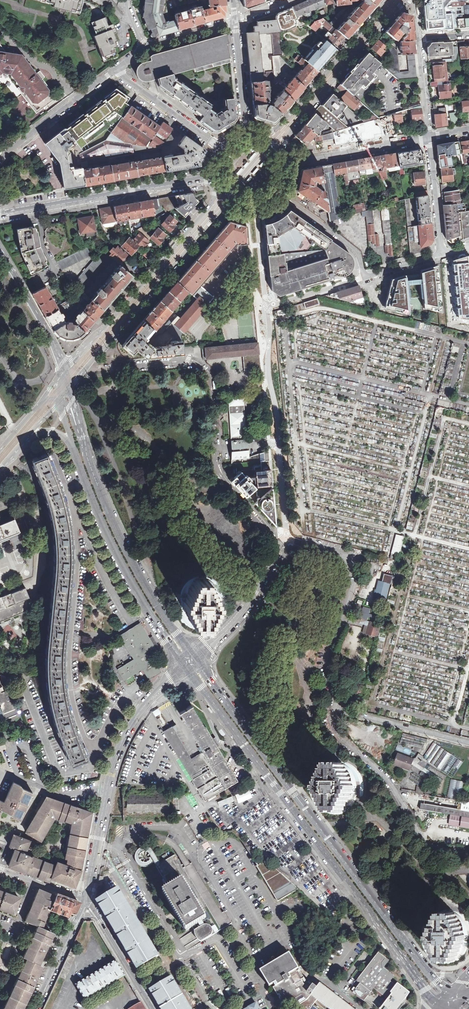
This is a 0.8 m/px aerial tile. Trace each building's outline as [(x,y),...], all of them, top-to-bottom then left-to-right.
[(65,11),(68,0),(36,0),(53,4),(53,7),(65,11)] [(78,14),(82,0),(73,0),(73,1),(68,0),(65,11),(78,14)] [(147,6),(148,8),(147,10),(146,10),(146,12),(146,17),(148,23),(149,23),(150,25),(149,27),(152,33),(153,33),(154,35),(155,36),(177,30),(176,20),(169,23),(168,21),(165,22),(163,16),(162,14),(164,0),(148,0),(147,6)] [(265,0),(243,0),(244,7),(247,9),(265,2),(265,0)] [(333,3),(332,0),(309,0),(292,7),(295,17),(325,5),(333,3)] [(350,0),(332,0),(333,3),(334,9),(336,8),(336,6),(350,4),(350,3),(350,0)] [(380,0),(361,0),(362,2),(357,7),(356,7),(336,30),(346,39),(358,26),(373,8),(380,0)] [(440,31),(438,8),(442,8),(442,0),(426,0),(426,4),(423,4),(424,16),(431,16),(432,26),(429,26),(430,32),(440,31)] [(202,11),(204,22),(213,20),(222,17),(224,15),(224,12),(226,12),(225,5),(216,6),(217,9),(212,10),(211,8),(202,11)] [(466,6),(456,6),(458,29),(468,28),(468,5),(466,6)] [(200,6),(189,9),(190,11),(193,26),(199,24),(204,22),(202,11),(201,8),(200,6)] [(295,17),(292,7),(283,10),(277,13),(275,15),(275,18),(277,21),(279,28),(280,30),(291,26),(290,24),(292,23),(291,21),(296,19),(295,17)] [(328,23),(331,26),(346,8),(339,11),(331,19),(328,23)] [(193,26),(190,11),(186,12),(185,10),(183,11),(184,12),(180,13),(180,12),(174,13),(176,20),(177,30),(185,28),(193,26)] [(401,39),(401,41),(413,40),(410,16),(402,13),(398,17),(387,30),(385,32),(392,37),(394,40),(400,34),(401,34),(401,33),(400,33),(401,32),(404,33),(404,36),(401,39)] [(93,36),(103,61),(109,59),(117,56),(114,48),(118,46),(113,33),(116,32),(112,24),(108,26),(104,17),(100,19),(102,23),(93,27),(96,35),(93,36)] [(332,26),(331,26),(328,23),(322,18),(307,25),(315,31),(321,24),(329,30),(332,26)] [(280,30),(279,28),(277,21),(257,23),(257,26),(253,26),(254,32),(247,33),(248,40),(249,51),(250,65),(252,82),(260,81),(261,81),(260,73),(262,73),(262,69),(260,69),(259,47),(260,47),(260,43),(258,43),(257,34),(265,33),(265,34),(270,34),(270,33),(280,30)] [(345,41),(346,39),(336,30),(335,29),(331,33),(330,34),(342,44),(345,41)] [(330,34),(331,33),(328,31),(325,34),(329,37),(327,39),(338,49),(338,48),(342,44),(330,34)] [(156,79),(171,74),(193,68),(230,58),(226,44),(229,43),(226,34),(152,55),(147,59),(147,62),(142,63),(139,65),(137,67),(136,70),(136,73),(136,75),(137,76),(139,78),(139,79),(141,80),(142,81),(145,81),(148,81),(156,79)] [(280,40),(280,34),(272,34),(274,56),(279,56),(282,56),(281,51),(280,40)] [(327,61),(336,51),(322,39),(304,60),(310,65),(311,66),(315,70),(318,72),(327,61)] [(378,53),(384,46),(378,40),(377,42),(371,48),(378,53)] [(401,51),(401,55),(407,54),(414,54),(414,48),(413,40),(401,41),(400,41),(400,46),(400,51),(401,51)] [(452,61),(458,61),(457,47),(451,47),(451,41),(431,43),(427,48),(428,56),(451,55),(452,61)] [(56,99),(42,80),(41,81),(39,79),(42,76),(39,72),(36,75),(21,56),(19,56),(19,55),(7,53),(0,44),(0,77),(1,77),(2,73),(10,74),(20,87),(19,88),(28,100),(27,101),(32,108),(33,107),(38,113),(45,107),(44,106),(48,102),(49,104),(54,101),(56,99)] [(378,53),(380,55),(386,48),(384,46),(378,53)] [(460,47),(461,58),(468,58),(468,47),(460,47)] [(380,63),(367,53),(350,73),(340,84),(352,95),(361,84),(370,74),(380,63)] [(396,57),(390,58),(392,62),(386,69),(398,79),(416,77),(415,66),(414,54),(407,54),(409,72),(399,72),(397,55),(396,55),(396,57)] [(299,72),(309,82),(314,76),(318,72),(315,70),(311,66),(310,65),(304,60),(302,58),(298,55),(294,59),(304,67),(299,72)] [(281,75),(279,56),(274,56),(272,57),(272,60),(274,73),(274,80),(275,84),(282,91),(293,100),(298,94),(304,87),(294,78),(291,81),(290,80),(289,81),(290,82),(287,85),(280,80),(278,76),(281,75)] [(230,58),(193,68),(194,72),(230,62),(230,58)] [(447,81),(446,62),(433,63),(433,73),(434,82),(447,81)] [(294,78),(304,87),(305,87),(305,86),(307,84),(309,82),(299,72),(296,76),(293,73),(291,75),(294,78)] [(266,80),(266,81),(272,80),(274,80),(274,73),(266,73),(266,75),(263,75),(263,81),(266,80)] [(234,99),(223,100),(224,109),(218,113),(218,112),(216,113),(217,114),(216,114),(208,109),(211,105),(178,82),(177,82),(175,81),(174,78),(173,79),(171,74),(156,79),(158,86),(172,96),(173,96),(175,97),(174,98),(176,99),(196,113),(202,117),(199,121),(212,130),(215,131),(219,130),(226,125),(233,121),(235,120),(236,118),(236,116),(234,99)] [(373,76),(370,74),(361,84),(364,87),(373,76)] [(42,80),(56,99),(57,98),(43,80),(42,80)] [(260,81),(252,82),(251,82),(252,95),(253,104),(262,103),(264,104),(265,103),(266,101),(266,100),(266,96),(267,96),(266,93),(267,92),(266,81),(266,80),(263,81),(261,81),(260,81)] [(274,80),(272,80),(272,84),(269,85),(270,91),(272,91),(271,94),(273,95),(274,92),(276,92),(277,90),(280,93),(282,91),(275,84),(274,80)] [(449,81),(447,81),(434,82),(430,82),(431,87),(435,87),(435,91),(435,93),(437,93),(437,98),(451,97),(449,81)] [(363,104),(352,95),(340,84),(338,86),(337,87),(340,90),(344,91),(346,92),(341,98),(354,110),(356,107),(358,109),(363,104)] [(271,106),(264,104),(262,103),(253,104),(254,118),(273,123),(277,119),(284,111),(293,100),(282,91),(280,93),(279,95),(277,97),(277,96),(273,100),(274,100),(271,103),(271,106)] [(66,130),(81,149),(111,126),(117,121),(121,116),(122,117),(130,106),(134,101),(127,97),(126,98),(119,93),(116,93),(115,93),(114,93),(113,94),(66,130)] [(322,105),(335,117),(345,105),(332,94),(328,98),(322,105)] [(447,125),(448,125),(448,120),(447,121),(446,117),(444,101),(433,102),(433,109),(438,108),(438,111),(439,114),(434,115),(435,119),(436,127),(447,125)] [(466,102),(466,101),(460,102),(460,103),(461,103),(462,105),(462,112),(464,112),(464,114),(468,113),(468,102),(466,102)] [(315,113),(326,123),(332,128),(335,131),(347,128),(335,117),(322,105),(320,108),(315,113)] [(127,155),(134,153),(134,152),(132,144),(145,146),(149,141),(154,134),(159,127),(144,116),(140,114),(130,106),(122,117),(106,140),(84,152),(79,155),(81,163),(86,162),(87,165),(107,161),(109,161),(109,158),(115,157),(127,155)] [(411,120),(422,119),(421,110),(421,106),(410,109),(411,120)] [(451,124),(458,123),(457,114),(456,111),(455,111),(455,113),(449,113),(450,115),(451,124)] [(400,112),(393,114),(395,122),(398,121),(399,124),(400,123),(403,123),(400,112)] [(305,125),(315,134),(317,135),(318,133),(318,131),(320,129),(320,130),(326,123),(315,113),(310,119),(305,125)] [(335,145),(382,136),(381,128),(378,126),(376,125),(374,120),(364,123),(347,128),(335,131),(332,132),(321,136),(322,141),(334,139),(335,145)] [(154,134),(160,138),(162,136),(165,138),(172,129),(168,126),(162,122),(159,127),(154,134)] [(295,136),(305,145),(315,134),(305,125),(301,130),(295,136)] [(79,155),(84,152),(81,149),(66,130),(65,128),(51,139),(51,140),(47,144),(60,161),(65,187),(68,187),(71,186),(71,187),(85,185),(82,170),(82,168),(73,170),(70,154),(66,148),(70,145),(75,150),(77,166),(81,165),(81,163),(79,155)] [(174,129),(165,144),(168,146),(176,135),(178,136),(180,133),(174,129)] [(192,166),(200,165),(200,162),(198,161),(200,159),(201,158),(199,157),(202,154),(201,153),(203,150),(191,141),(189,141),(187,139),(184,136),(177,145),(183,149),(183,154),(163,158),(165,171),(172,169),(192,166)] [(297,148),(305,145),(295,136),(294,138),(292,139),(297,148)] [(151,143),(149,141),(145,146),(160,148),(161,148),(165,144),(155,137),(151,143)] [(441,167),(451,165),(449,156),(461,154),(460,153),(458,139),(457,139),(456,139),(456,142),(443,144),(438,145),(437,145),(437,146),(437,147),(437,150),(437,151),(438,151),(438,154),(438,160),(439,164),(439,168),(441,167)] [(132,144),(134,152),(137,152),(140,153),(143,152),(145,153),(148,152),(149,154),(160,152),(160,148),(145,146),(132,144)] [(397,153),(400,165),(400,167),(425,162),(424,153),(416,154),(416,151),(414,151),(411,152),(411,151),(397,153)] [(383,155),(385,168),(394,166),(395,170),(396,170),(400,169),(399,166),(400,165),(397,153),(390,154),(383,155)] [(370,158),(372,170),(373,170),(373,168),(382,166),(383,171),(382,171),(380,172),(381,179),(387,178),(385,168),(383,155),(378,156),(370,158)] [(165,171),(163,158),(138,162),(138,157),(134,158),(135,162),(137,176),(141,175),(151,173),(165,171)] [(363,159),(366,172),(366,174),(372,173),(372,170),(370,158),(368,158),(363,159)] [(357,160),(360,173),(366,172),(363,159),(362,159),(357,160)] [(347,173),(348,180),(361,178),(360,173),(357,160),(355,160),(349,161),(345,162),(347,172),(347,173)] [(113,180),(110,166),(110,162),(109,161),(107,161),(108,166),(82,170),(85,185),(98,182),(113,180)] [(137,176),(135,162),(110,166),(113,180),(124,178),(137,176)] [(332,164),(334,174),(340,173),(339,163),(336,164),(332,164)] [(328,211),(330,221),(342,218),(334,174),(332,164),(327,165),(321,166),(328,211)] [(451,168),(451,165),(441,167),(441,170),(442,179),(442,182),(453,180),(452,175),(451,168)] [(297,190),(327,212),(328,211),(321,166),(301,170),(299,180),(297,190)] [(424,172),(413,173),(414,185),(425,184),(425,181),(424,172)] [(391,198),(397,197),(395,183),(389,184),(391,198)] [(443,205),(456,204),(459,204),(458,189),(449,191),(442,192),(442,199),(443,205)] [(175,208),(184,216),(189,210),(196,202),(194,197),(192,193),(158,198),(160,206),(163,205),(164,209),(166,213),(175,208)] [(416,197),(418,225),(430,223),(428,209),(427,195),(416,197)] [(154,214),(154,210),(154,208),(152,200),(145,201),(139,202),(141,216),(154,214)] [(141,216),(139,202),(133,203),(126,204),(129,219),(129,220),(135,219),(135,218),(141,216)] [(468,211),(468,203),(468,202),(460,203),(460,208),(461,212),(468,211)] [(355,212),(366,209),(365,203),(355,205),(355,212)] [(126,219),(129,219),(126,204),(120,205),(113,207),(116,221),(118,221),(119,225),(122,224),(122,220),(123,220),(124,224),(127,224),(126,219)] [(390,227),(388,204),(381,206),(384,234),(385,234),(386,245),(385,245),(385,253),(389,253),(389,256),(391,256),(393,256),(390,227)] [(468,237),(468,211),(461,212),(460,208),(456,209),(456,204),(443,205),(445,224),(446,239),(450,243),(468,237)] [(102,223),(116,221),(113,207),(108,207),(109,209),(105,210),(104,210),(103,211),(102,212),(101,215),(102,223)] [(372,209),(365,211),(368,241),(372,241),(372,244),(375,244),(376,247),(379,246),(378,234),(375,234),(372,209)] [(296,249),(305,236),(309,230),(297,222),(284,213),(276,217),(270,221),(271,237),(278,235),(279,251),(296,249)] [(161,224),(170,231),(174,226),(173,225),(175,223),(177,221),(169,215),(161,224)] [(81,233),(95,231),(92,217),(84,218),(78,219),(81,233)] [(325,249),(330,240),(299,218),(297,222),(309,230),(305,236),(325,249)] [(57,262),(82,250),(76,240),(72,242),(69,236),(66,221),(57,223),(51,224),(46,232),(47,237),(46,239),(47,246),(49,250),(51,250),(57,262)] [(186,271),(177,282),(188,291),(192,295),(195,292),(200,285),(236,244),(239,244),(239,245),(248,244),(246,226),(238,224),(229,221),(205,249),(186,271)] [(137,230),(142,227),(143,226),(143,222),(130,229),(131,233),(137,230)] [(411,226),(407,226),(409,238),(410,255),(426,250),(427,249),(426,245),(430,244),(432,240),(432,232),(431,223),(430,223),(418,225),(411,226)] [(42,267),(46,265),(38,248),(34,227),(31,228),(19,230),(20,238),(23,252),(32,272),(38,269),(42,267)] [(140,233),(148,240),(150,238),(153,239),(158,245),(161,242),(163,239),(162,239),(165,234),(158,228),(152,235),(142,227),(137,230),(140,233)] [(133,240),(142,248),(146,244),(149,241),(148,240),(140,233),(133,240)] [(271,237),(267,237),(268,254),(279,254),(279,251),(278,235),(271,237)] [(121,247),(131,254),(135,250),(138,246),(129,238),(121,247)] [(288,270),(271,275),(270,275),(272,291),(279,296),(330,280),(334,279),(333,277),(336,275),(338,276),(341,276),(343,276),(345,275),(347,274),(350,272),(351,270),(352,268),(353,266),(353,263),(353,260),(352,257),(351,256),(349,254),(330,240),(325,249),(327,258),(288,270)] [(110,255),(122,266),(125,263),(127,260),(126,259),(127,257),(126,256),(127,255),(117,247),(115,249),(113,247),(110,251),(112,253),(110,255)] [(85,258),(91,255),(87,248),(82,250),(57,262),(62,270),(78,262),(85,259),(85,258)] [(327,258),(325,249),(279,254),(268,254),(271,275),(288,270),(327,258)] [(76,280),(87,289),(113,259),(105,252),(94,260),(76,280)] [(453,261),(459,319),(468,320),(468,256),(453,261)] [(92,300),(103,310),(117,294),(132,276),(120,265),(96,293),(91,299),(92,300)] [(439,265),(420,270),(420,276),(421,279),(405,280),(405,277),(405,275),(394,278),(387,306),(408,312),(407,298),(407,296),(422,295),(422,297),(423,307),(443,312),(439,265)] [(38,290),(45,287),(37,273),(31,277),(38,290)] [(169,292),(179,301),(188,291),(177,282),(173,286),(169,292)] [(53,295),(57,292),(52,283),(48,286),(53,295)] [(214,297),(200,285),(195,292),(192,295),(194,297),(197,300),(199,297),(208,305),(214,297)] [(361,303),(365,304),(361,294),(359,285),(333,293),(331,294),(330,296),(361,303)] [(39,305),(52,298),(45,287),(38,290),(32,293),(36,299),(39,305)] [(61,307),(63,306),(68,303),(75,304),(82,295),(80,294),(82,292),(78,288),(67,301),(60,305),(61,307)] [(160,301),(171,311),(172,310),(179,301),(169,292),(165,296),(160,301)] [(83,311),(94,321),(97,317),(103,310),(92,300),(89,304),(88,304),(87,306),(85,309),(85,308),(83,306),(84,305),(81,303),(85,299),(87,301),(90,298),(84,293),(82,295),(75,304),(78,307),(83,311)] [(58,309),(61,307),(60,305),(59,303),(56,305),(55,303),(58,302),(55,297),(52,298),(39,305),(42,311),(45,316),(58,309)] [(171,323),(183,333),(208,305),(199,297),(197,300),(181,319),(177,316),(175,318),(173,321),(171,323)] [(317,299),(304,303),(306,306),(305,306),(305,308),(319,304),(317,299)] [(143,320),(154,330),(171,311),(160,301),(150,313),(143,320)] [(78,307),(75,304),(68,303),(63,306),(68,313),(73,313),(78,307)] [(60,313),(58,309),(45,316),(49,322),(53,330),(65,323),(65,322),(64,321),(62,317),(63,316),(63,315),(62,313),(61,313),(60,313)] [(75,324),(84,332),(89,326),(94,321),(83,311),(79,315),(78,314),(77,314),(75,316),(76,317),(77,318),(75,319),(75,322),(75,324)] [(171,323),(173,321),(171,318),(158,333),(159,334),(162,334),(166,329),(171,323)] [(183,333),(171,323),(166,329),(178,339),(177,340),(177,341),(173,341),(173,342),(171,342),(171,343),(168,343),(169,346),(155,347),(155,348),(154,348),(148,343),(146,344),(143,341),(151,333),(155,337),(158,333),(154,330),(143,320),(143,321),(143,320),(137,327),(138,327),(134,331),(122,345),(132,354),(136,350),(145,358),(183,354),(182,346),(181,335),(183,333)] [(79,336),(84,332),(75,324),(72,323),(72,322),(71,322),(69,322),(68,322),(68,323),(65,323),(53,330),(54,331),(58,335),(59,336),(64,338),(65,338),(69,339),(72,339),(79,336)] [(244,370),(260,369),(258,342),(202,348),(203,359),(243,355),(244,370)] [(231,437),(246,435),(243,394),(228,395),(231,437)] [(236,463),(269,460),(268,450),(249,457),(248,451),(247,450),(247,447),(248,446),(247,435),(246,435),(231,437),(231,447),(233,449),(233,451),(231,453),(232,463),(236,463)] [(47,455),(32,461),(43,488),(47,501),(53,528),(55,542),(55,560),(55,568),(53,588),(51,605),(49,634),(47,652),(47,660),(47,682),(50,699),(51,709),(55,720),(58,730),(64,744),(71,763),(86,757),(80,739),(74,725),(71,715),(68,705),(66,695),(64,683),(64,670),(63,656),(69,597),(71,568),(71,551),(71,538),(69,527),(67,516),(65,505),(61,490),(54,472),(47,455)] [(255,503),(275,526),(269,460),(236,463),(237,475),(230,480),(245,496),(256,486),(258,501),(255,503)] [(29,531),(21,509),(10,514),(13,519),(0,525),(0,543),(0,542),(11,538),(25,532),(28,531),(29,531)] [(406,529),(413,530),(415,519),(409,518),(406,529)] [(25,532),(11,538),(15,547),(29,542),(25,532)] [(396,534),(391,555),(399,557),(404,536),(396,534)] [(220,611),(221,609),(224,609),(224,613),(227,611),(227,609),(228,606),(228,603),(228,600),(227,598),(227,595),(225,592),(224,589),(222,586),(220,584),(217,581),(214,579),(211,578),(208,577),(204,576),(201,576),(199,576),(196,576),(193,578),(191,579),(189,581),(187,582),(185,585),(183,587),(182,589),(182,591),(181,593),(181,595),(181,597),(177,597),(177,593),(176,593),(175,593),(175,594),(174,596),(174,598),(173,601),(173,603),(174,606),(174,609),(175,612),(176,614),(177,616),(179,619),(181,622),(183,624),(186,626),(189,628),(192,629),(195,630),(198,630),(202,630),(205,629),(208,628),(210,627),(212,626),(214,624),(216,622),(217,620),(218,618),(220,615),(220,613),(220,611)] [(374,600),(385,603),(390,584),(379,581),(374,600)] [(30,609),(26,599),(29,597),(25,587),(0,597),(0,621),(30,609)] [(369,614),(371,608),(362,606),(360,618),(376,621),(377,615),(369,614)] [(366,634),(376,637),(380,626),(361,620),(360,623),(369,626),(366,634)] [(135,659),(153,648),(139,625),(121,636),(135,659)] [(149,677),(158,672),(150,658),(141,664),(149,677)] [(124,678),(138,670),(132,661),(119,669),(124,678)] [(17,714),(11,699),(9,699),(8,695),(14,693),(7,676),(6,677),(1,675),(0,675),(0,706),(5,719),(17,714)] [(164,731),(205,800),(229,785),(228,783),(235,779),(216,747),(219,745),(216,740),(214,737),(211,739),(191,705),(179,711),(179,712),(183,720),(184,719),(204,753),(191,761),(187,755),(189,754),(172,726),(164,731)] [(403,736),(427,743),(428,739),(403,733),(403,736)] [(401,743),(423,749),(425,743),(402,737),(401,743)] [(453,778),(463,762),(434,742),(423,758),(453,778)] [(61,750),(55,752),(61,771),(67,769),(61,750)] [(410,768),(413,760),(398,754),(395,764),(402,767),(402,765),(410,768)] [(356,797),(357,794),(360,794),(360,797),(363,796),(363,793),(364,790),(364,787),(364,785),(363,782),(363,779),(361,776),(360,773),(358,771),(356,768),(353,766),(350,764),(347,762),(344,761),(340,760),(337,760),(335,760),(332,761),(329,762),(327,763),(325,765),(323,767),(321,769),(319,771),(318,773),(317,775),(317,777),(317,779),(317,781),(313,781),(313,777),(311,779),(310,783),(309,785),(309,788),(310,790),(310,793),(311,796),(312,798),(312,800),(314,803),(317,806),(319,808),(322,810),(325,812),(328,813),(331,814),(334,814),(338,814),(341,814),(344,812),(346,812),(348,810),(350,809),(352,807),(353,805),(355,802),(356,800),(356,797)] [(438,787),(446,776),(427,763),(419,774),(438,787)] [(463,782),(451,780),(448,797),(460,799),(463,782)] [(20,820),(33,793),(23,788),(20,785),(13,782),(4,802),(0,800),(0,813),(2,809),(11,813),(13,816),(20,820)] [(123,816),(123,822),(127,822),(127,820),(125,819),(125,817),(156,816),(156,813),(163,813),(163,812),(168,812),(168,794),(166,794),(166,790),(141,790),(137,790),(137,787),(122,786),(123,816)] [(219,807),(233,800),(231,795),(217,802),(219,807)] [(57,818),(62,802),(46,796),(44,803),(38,809),(26,832),(32,835),(41,840),(50,824),(49,824),(51,820),(53,818),(52,818),(52,817),(57,818)] [(463,801),(461,810),(422,803),(421,809),(468,817),(468,802),(463,801)] [(63,820),(68,804),(62,802),(57,818),(63,820)] [(70,832),(87,835),(92,812),(68,804),(63,820),(64,821),(65,820),(69,821),(71,822),(71,821),(72,821),(70,832)] [(451,815),(449,824),(468,828),(468,818),(451,815)] [(87,835),(70,832),(68,846),(85,849),(87,835)] [(51,878),(56,865),(47,862),(36,857),(25,853),(30,840),(29,840),(22,837),(14,834),(12,838),(9,846),(15,848),(12,854),(9,864),(8,866),(17,869),(40,878),(50,882),(50,880),(51,878)] [(51,878),(75,886),(81,869),(85,849),(68,846),(65,858),(68,859),(67,862),(67,865),(57,861),(56,865),(51,878)] [(192,927),(202,942),(221,930),(210,912),(191,880),(190,880),(183,868),(175,855),(159,865),(156,866),(168,887),(162,891),(184,927),(186,931),(192,927)] [(257,866),(278,901),(298,889),(267,860),(260,864),(257,866)] [(137,969),(159,956),(118,888),(97,901),(137,969)] [(37,927),(40,929),(48,910),(54,897),(46,893),(39,890),(38,890),(24,922),(37,927)] [(13,915),(19,898),(17,898),(8,894),(2,892),(0,892),(0,910),(13,915)] [(54,897),(48,910),(61,915),(66,917),(65,919),(66,919),(69,914),(71,915),(73,915),(72,916),(73,917),(79,903),(76,902),(72,900),(66,898),(61,896),(57,895),(55,894),(54,897)] [(468,945),(468,920),(467,918),(465,915),(462,913),(459,912),(455,910),(452,910),(449,910),(446,910),(444,910),(441,912),(438,913),(436,914),(434,916),(432,919),(431,920),(430,923),(429,925),(429,927),(428,929),(425,929),(425,926),(422,927),(422,930),(421,932),(421,935),(421,937),(421,940),(421,943),(422,945),(423,948),(424,950),(426,953),(428,956),(431,958),(433,960),(437,962),(440,963),(443,964),(446,964),(449,964),(453,963),(456,962),(458,961),(459,960),(461,958),(463,956),(465,954),(466,952),(467,949),(468,947),(468,945)] [(25,960),(38,966),(43,953),(52,934),(40,929),(37,927),(34,932),(33,933),(22,958),(25,960)] [(193,931),(180,938),(184,945),(185,945),(187,949),(199,942),(193,931)] [(65,980),(78,951),(76,951),(81,939),(77,937),(58,977),(65,980)] [(390,981),(395,976),(384,968),(389,960),(378,952),(357,981),(360,984),(353,992),(364,1001),(374,988),(380,994),(388,999),(380,1008),(379,1008),(396,1008),(403,1000),(404,998),(405,999),(410,993),(397,983),(396,985),(390,981)] [(289,953),(260,971),(269,986),(274,984),(275,986),(273,988),(284,1006),(296,999),(299,1005),(297,1008),(298,1008),(310,1008),(317,1000),(310,994),(316,986),(311,983),(310,981),(307,983),(289,953)] [(16,979),(32,986),(35,979),(41,967),(38,966),(25,960),(16,979)] [(85,1000),(125,976),(116,961),(76,985),(85,1000)] [(150,990),(161,1008),(191,1008),(172,977),(150,990)] [(8,997),(24,1004),(32,986),(16,979),(8,997)] [(318,985),(314,982),(313,984),(316,986),(310,994),(317,1000),(329,1008),(352,1008),(337,997),(320,984),(318,985)] [(130,995),(134,1001),(139,998),(135,992),(130,995)] [(8,997),(2,1008),(21,1008),(24,1004),(8,997)] [(317,1000),(310,1008),(329,1008),(317,1000)]
